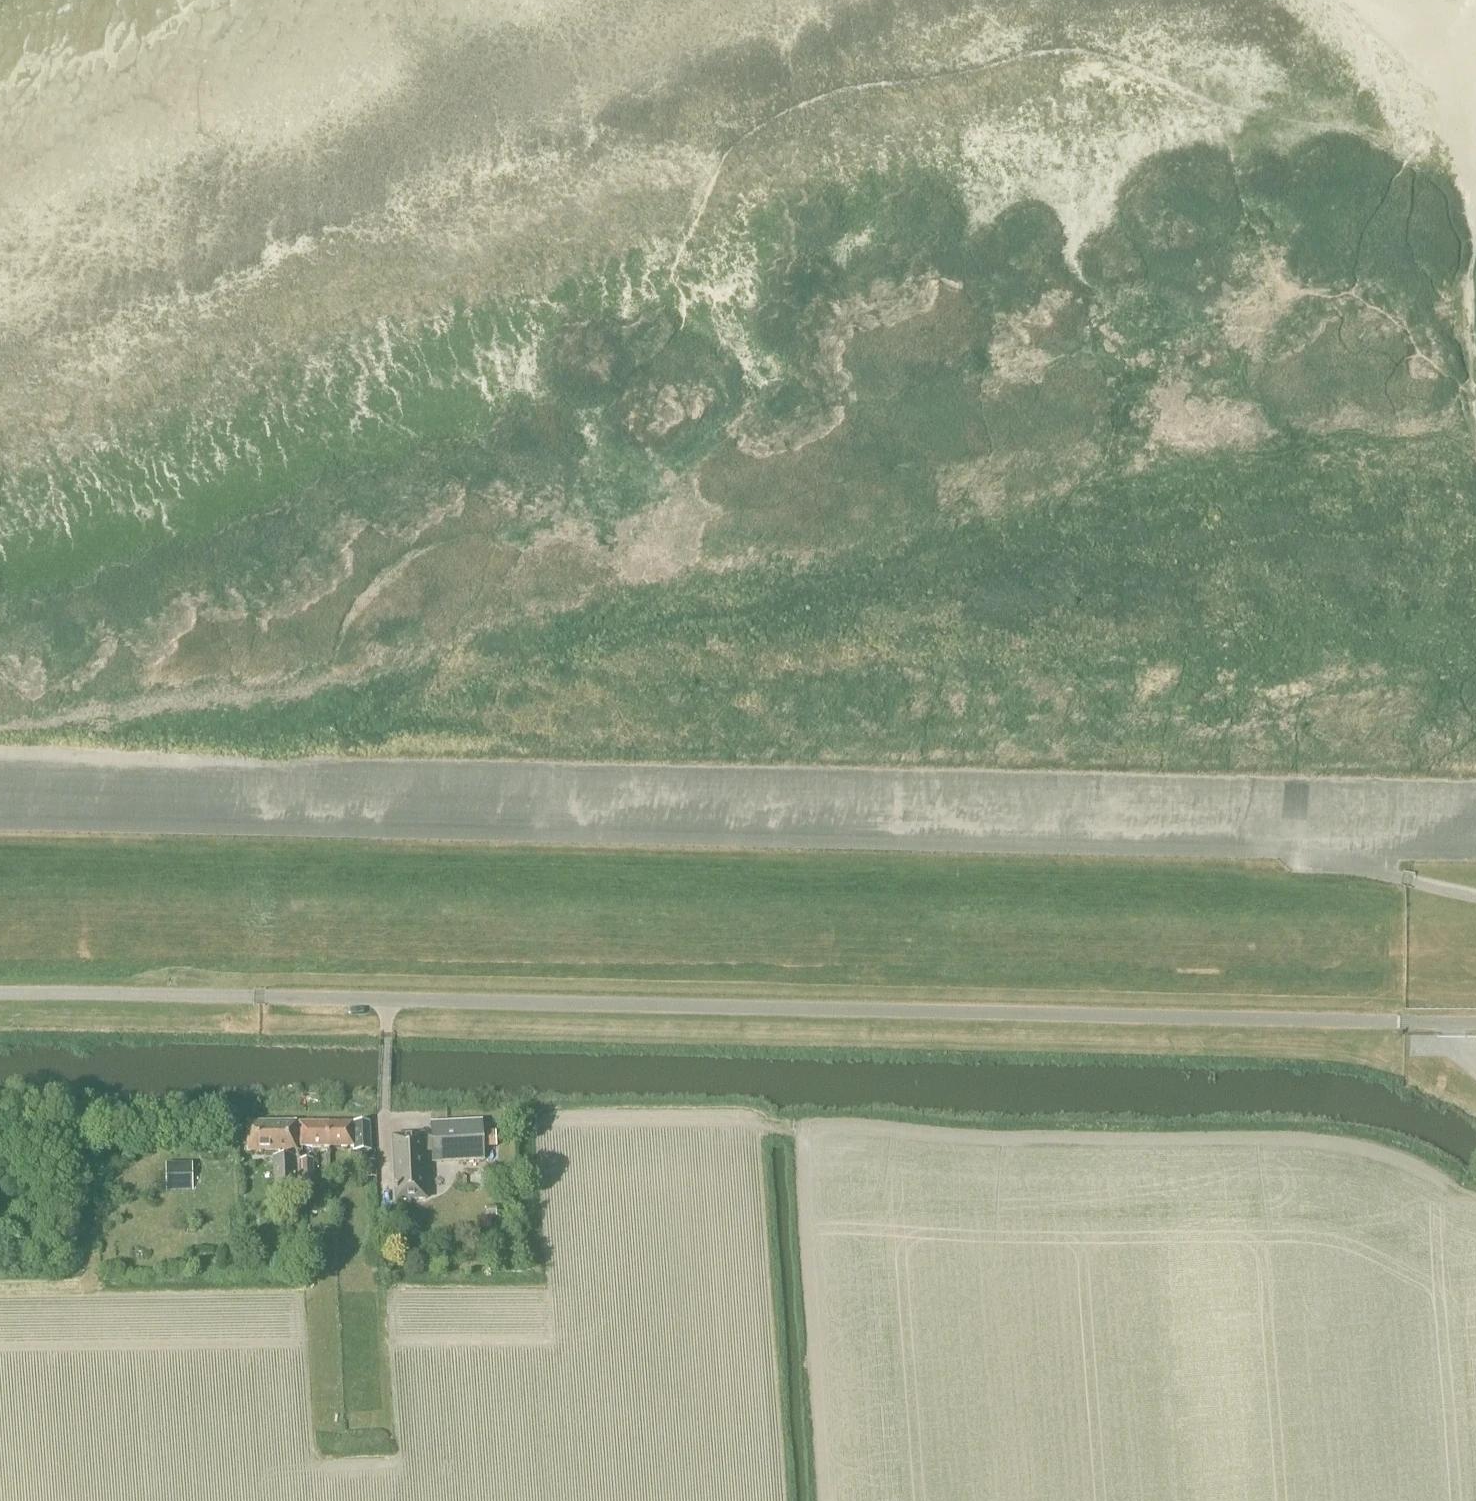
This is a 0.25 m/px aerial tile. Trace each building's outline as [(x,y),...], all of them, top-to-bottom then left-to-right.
[(457,1162),(482,1161),(480,1122),(429,1124),(430,1153),(456,1152),(457,1162)] [(293,1148),(294,1148),(294,1123),(246,1123),(246,1153),(264,1152),(264,1159),(273,1159),(273,1188),(301,1188),(299,1161),(298,1158),(294,1158),(293,1148)] [(352,1152),(368,1151),(368,1124),(325,1125),(326,1147),(352,1146),(352,1152)] [(300,1147),(326,1147),(325,1125),(299,1125),(300,1147)] [(484,1134),(484,1148),(495,1147),(495,1134),(484,1134)] [(394,1201),(424,1199),(421,1136),(391,1137),(394,1201)] [(485,1151),(486,1161),(499,1161),(499,1150),(485,1151)] [(299,1161),(301,1188),(314,1187),(312,1160),(299,1161)] [(364,1162),(365,1179),(376,1178),(375,1161),(364,1162)] [(192,1164),(165,1165),(165,1192),(192,1192),(192,1164)] [(310,1201),(313,1197),(313,1193),(310,1189),(305,1190),(302,1193),(302,1198),(306,1201),(310,1201)] [(485,1210),(485,1219),(496,1219),(496,1210),(485,1210)] [(235,1268),(235,1255),(223,1255),(223,1268),(235,1268)]
